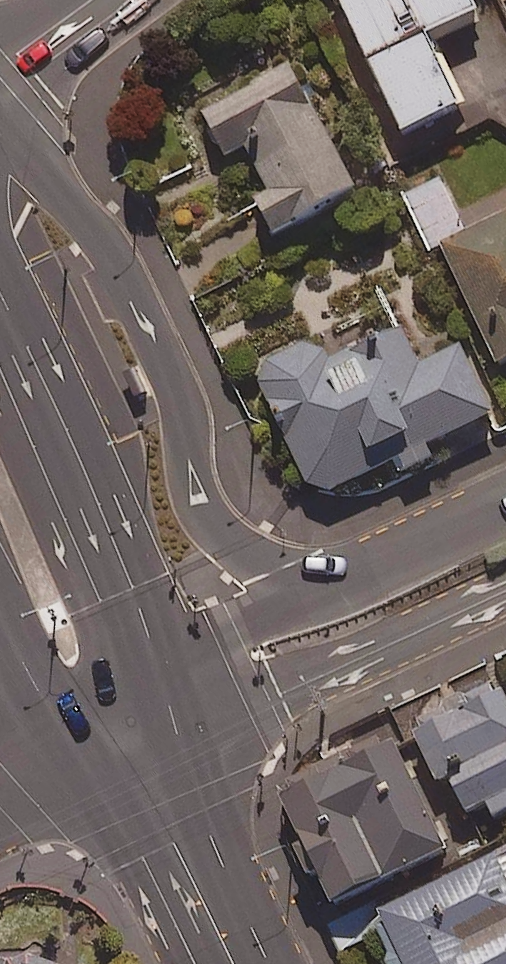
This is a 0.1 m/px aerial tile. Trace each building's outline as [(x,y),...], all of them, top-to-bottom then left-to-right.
[(474,0),(340,0),(407,141),(470,111),(438,41),(483,19),(474,0)] [(356,190),(290,62),(199,109),(223,157),(245,146),(268,192),(254,199),(272,233),(356,190)] [(441,180),(405,197),(430,250),(442,244),(498,363),(505,359),(505,208),(463,228),(441,180)] [(313,480),(332,489),(396,459),(405,478),(439,461),(430,442),(495,411),(464,346),(425,365),(404,321),(351,346),(340,325),(270,358),(262,384),(267,406),(277,419),(291,428),(292,449),(301,469),(313,480)] [(495,683),(411,723),(437,777),(446,773),(465,813),(487,802),(494,817),(505,811),(505,706),(495,683)] [(444,851),(392,742),(279,795),(331,904),(444,851)] [(374,916),(397,963),(505,963),(505,853),(374,916)]
